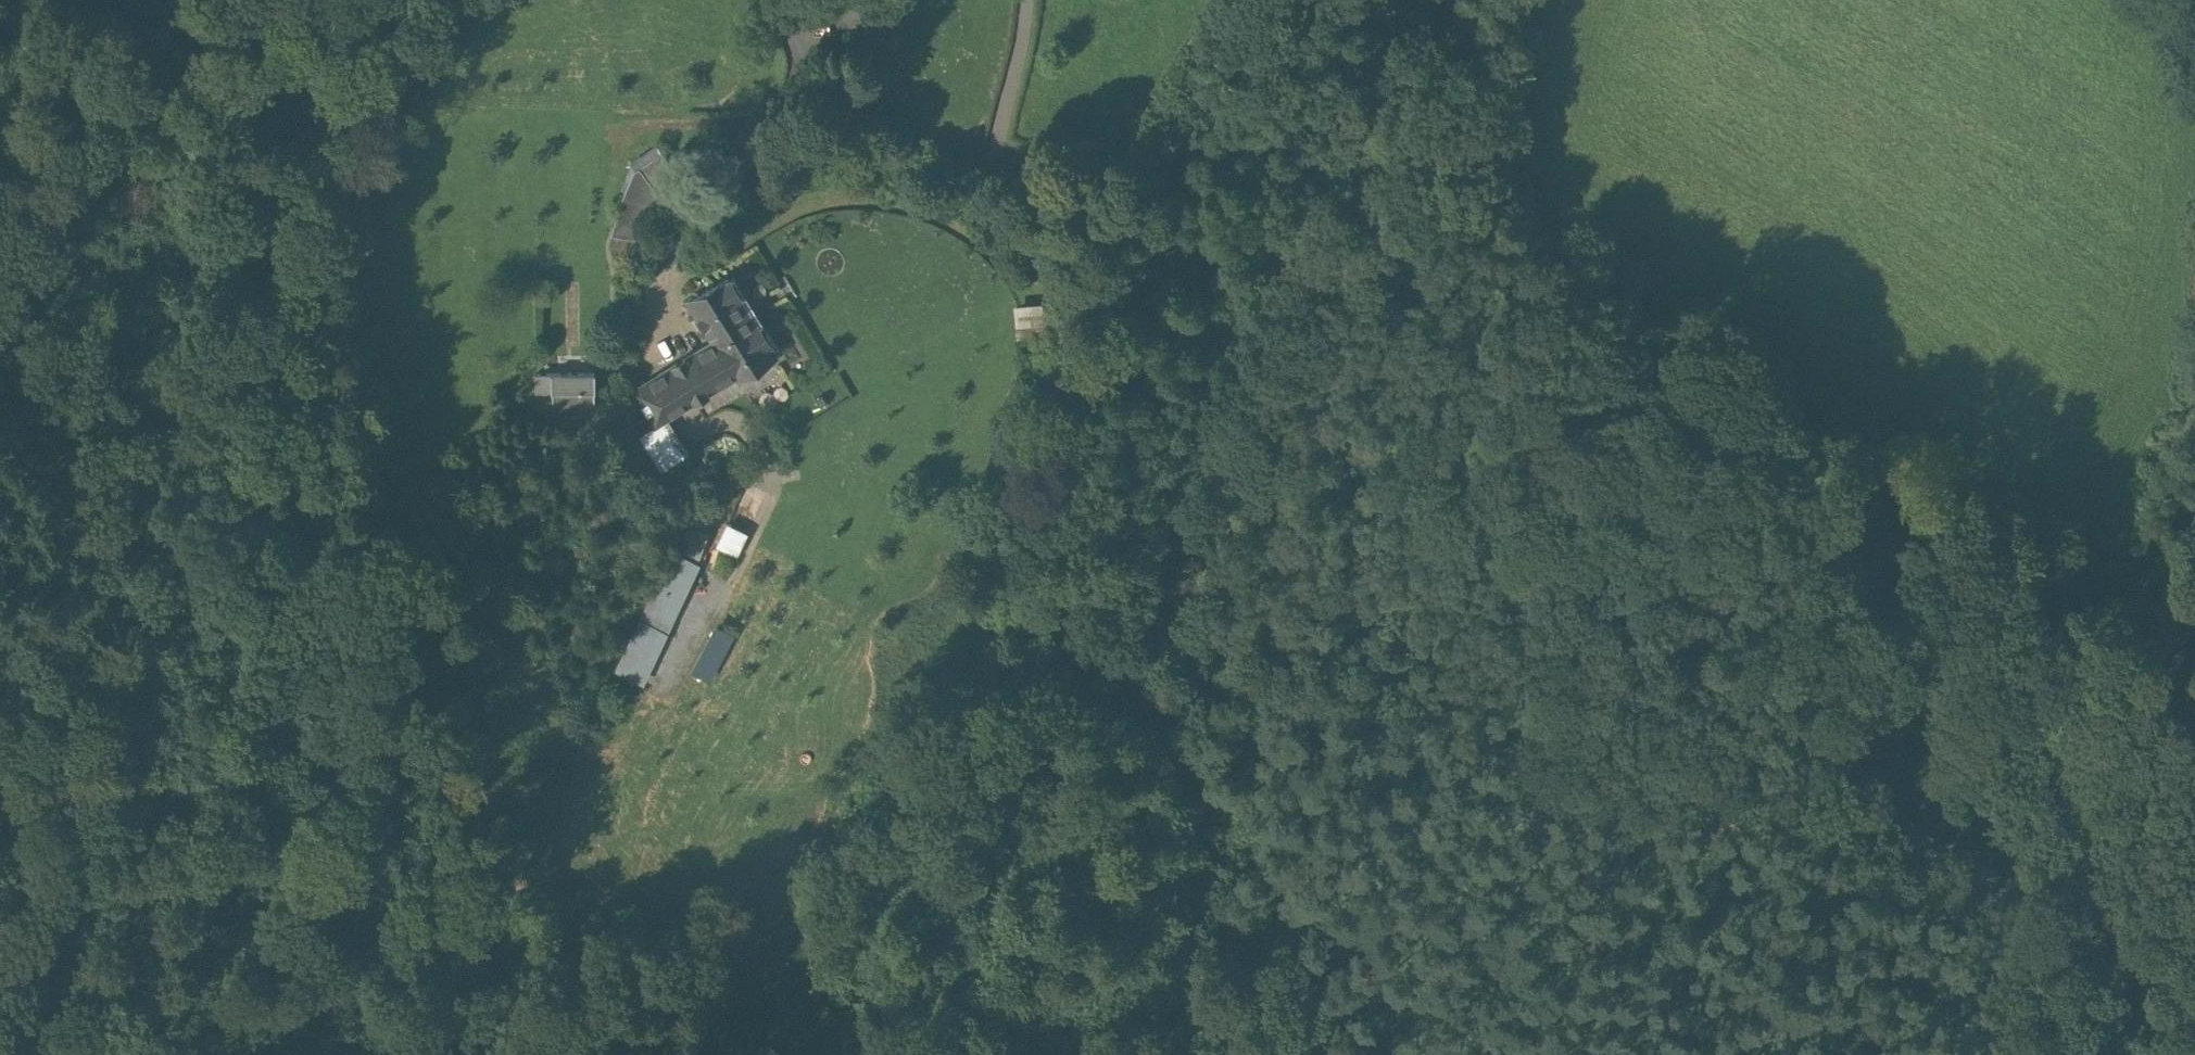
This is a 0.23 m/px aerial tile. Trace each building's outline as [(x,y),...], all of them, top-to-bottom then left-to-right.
[(618,231),(653,240),(673,207),(700,186),(743,172),(745,143),(682,136),(639,163),(618,231)] [(629,398),(654,439),(776,366),(720,280),(685,306),(713,347),(629,398)] [(593,385),(550,381),(550,415),(594,416),(593,385)] [(714,551),(737,560),(747,536),(724,526),(714,551)] [(729,592),(666,564),(619,684),(677,710),(729,592)]
